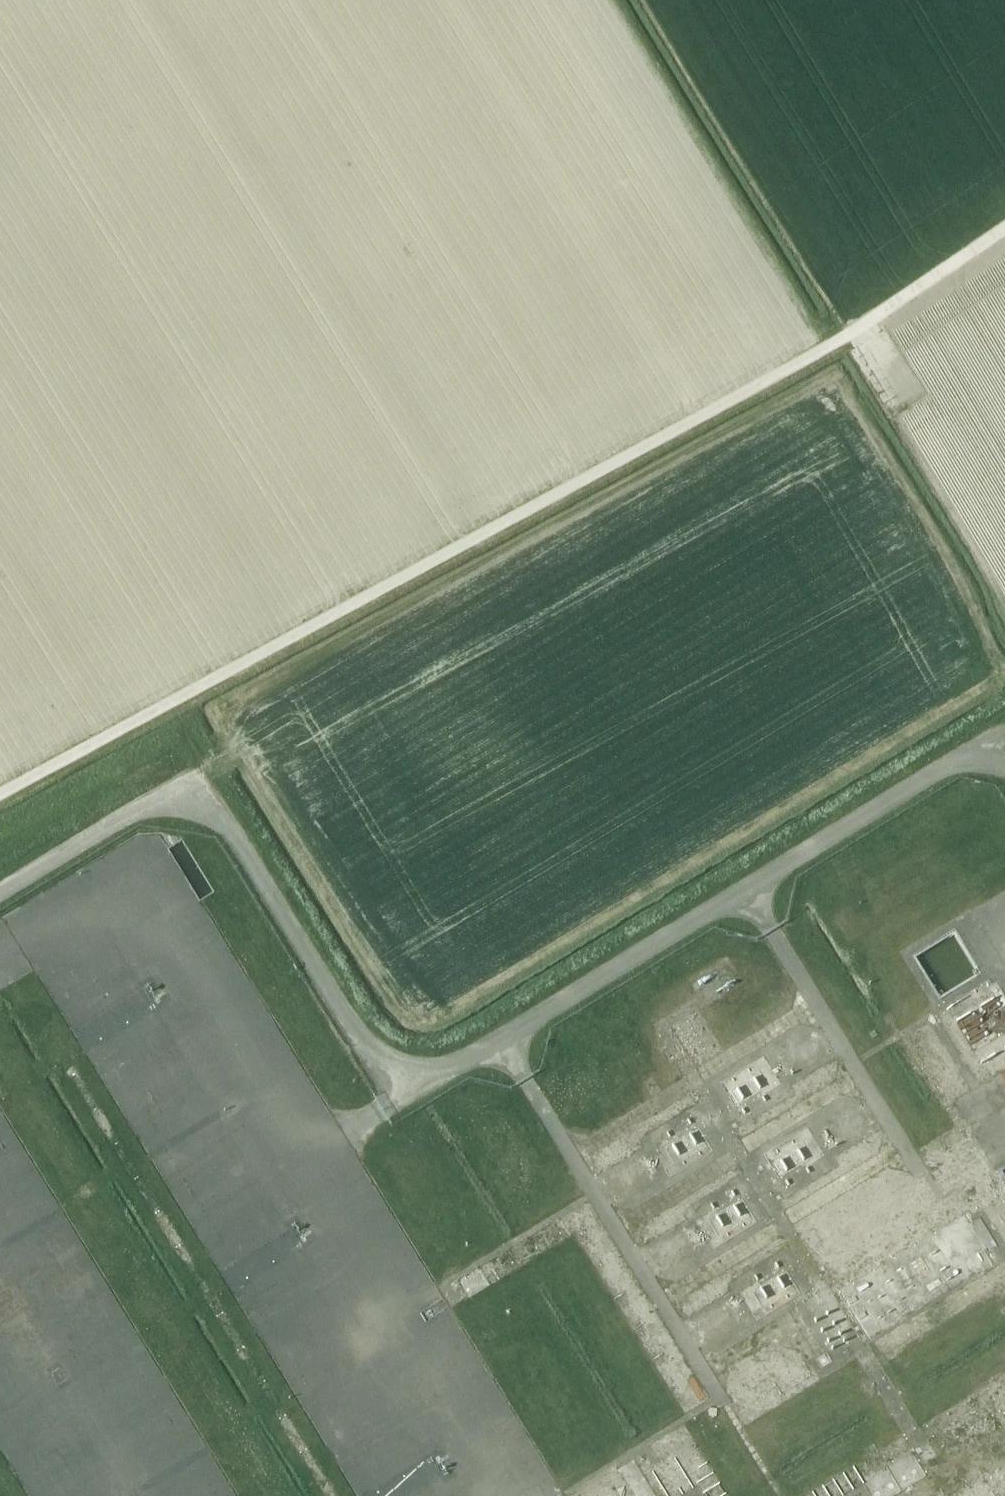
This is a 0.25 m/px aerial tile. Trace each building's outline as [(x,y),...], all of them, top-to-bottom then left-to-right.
[(985,976),(943,998),(984,1076),(1004,1066),(1004,1014),(985,976)] [(848,1082),(808,1105),(832,1145),(872,1121),(848,1082)] [(635,1138),(653,1157),(692,1118),(674,1100),(635,1138)] [(695,1246),(672,1208),(633,1231),(656,1270),(695,1246)] [(676,1302),(687,1321),(727,1297),(716,1279),(676,1302)] [(728,1299),(688,1321),(698,1341),(739,1319),(728,1299)] [(993,1426),(993,1423),(984,1404),(984,1401),(969,1401),(931,1418),(956,1418),(959,1424),(955,1424),(943,1429),(943,1449),(946,1455),(972,1455),(948,1466),(973,1466),(974,1469),(993,1469),(994,1469),(1004,1469),(1004,1453),(993,1426)] [(1004,1428),(1004,1406),(995,1412),(1004,1428)] [(668,1470),(680,1487),(707,1470),(695,1452),(668,1470)]
